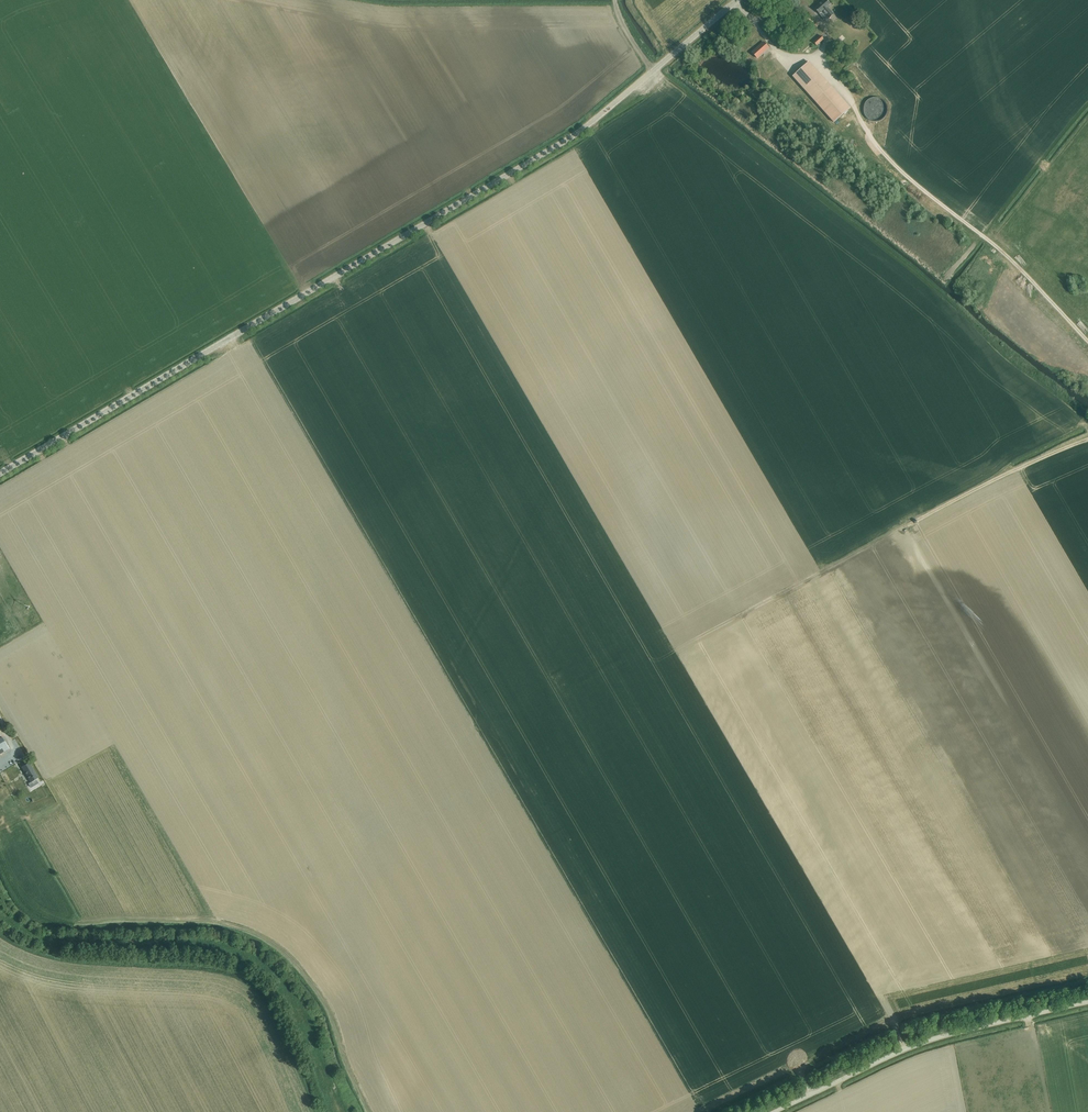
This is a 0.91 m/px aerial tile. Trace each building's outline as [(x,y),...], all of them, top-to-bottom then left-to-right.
[(819,14),(824,19),(827,16),(829,18),(834,15),(828,8),(830,7),(829,5),(830,4),(827,0),(825,0),(815,9),(819,14)] [(821,36),(813,42),(816,46),(824,39),(821,36)] [(764,42),(752,53),(757,58),(769,48),(764,42)] [(793,77),(833,122),(850,107),(809,62),(793,77)] [(869,120),(872,121),(876,121),(879,121),(883,119),(885,117),(887,114),(888,110),(887,107),(886,103),(884,101),(882,99),(879,97),(875,97),(872,97),(869,99),(866,101),(864,104),(863,107),(863,111),(864,114),(866,117),(869,120)] [(9,749),(3,737),(0,739),(0,754),(9,749)] [(32,782),(34,785),(39,782),(37,779),(39,778),(29,763),(22,767),(32,782)]
